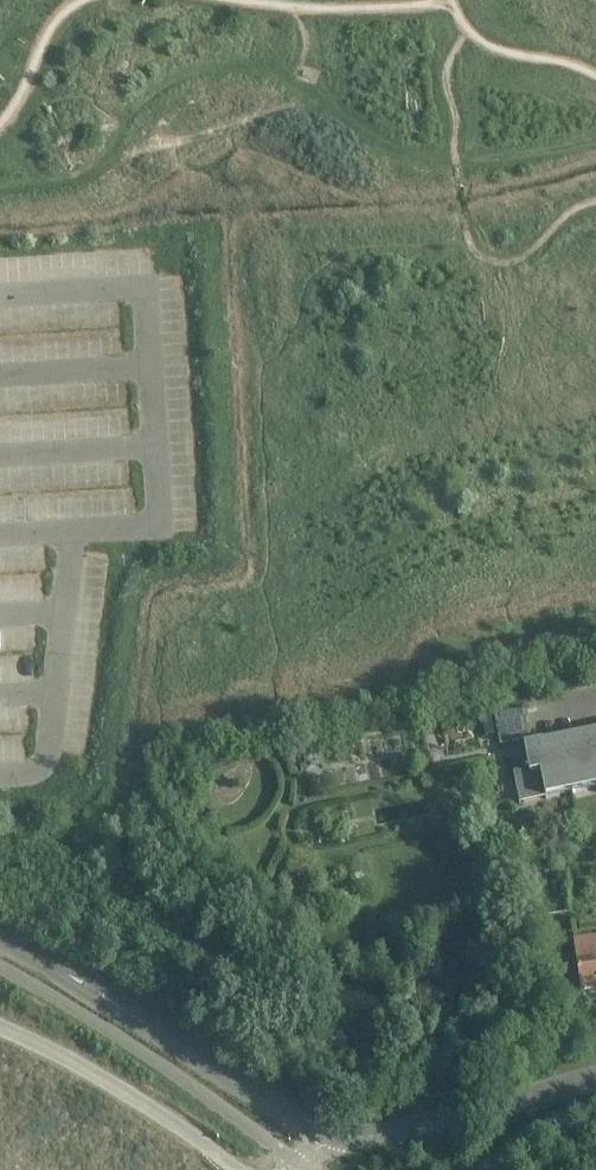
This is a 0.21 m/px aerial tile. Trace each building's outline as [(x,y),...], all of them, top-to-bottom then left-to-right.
[(530,746),(522,711),(492,718),(498,748),(524,742),(530,770),(511,774),(517,803),(595,787),(595,733),(530,746)] [(575,942),(581,987),(595,985),(595,939),(575,942)]
